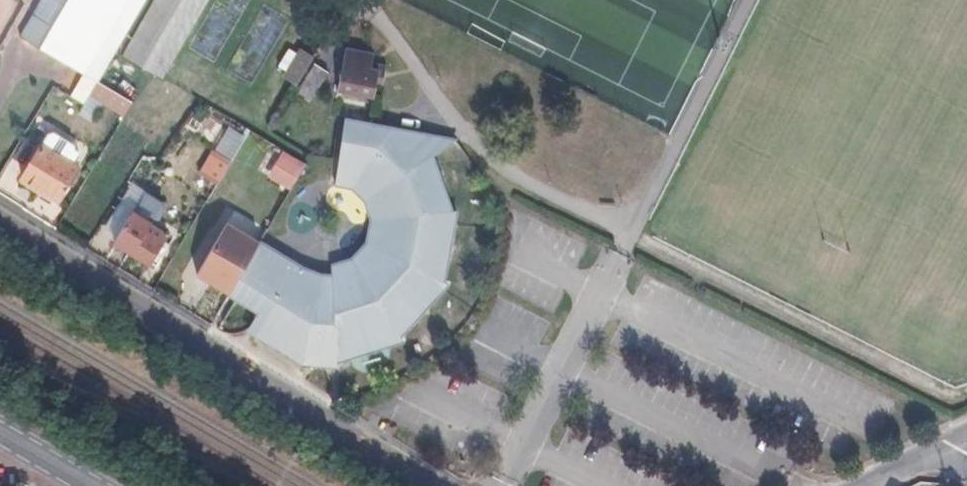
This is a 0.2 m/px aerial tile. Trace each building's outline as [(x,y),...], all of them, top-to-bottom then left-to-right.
[(206,0),(153,0),(123,59),(165,80),(206,0)] [(187,48),(213,63),(249,0),(214,0),(187,48)] [(265,4),(225,68),(250,84),(290,19),(265,4)] [(283,80),(296,88),(313,60),(300,52),(283,80)] [(373,58),(345,52),(337,94),(373,101),(376,87),(382,88),(385,75),(370,73),(372,66),(373,58)] [(107,62),(103,60),(90,83),(94,85),(107,62)] [(386,69),(372,66),(370,73),(385,75),(386,69)] [(314,67),(298,94),(311,103),(328,75),(314,67)] [(252,320),(244,334),(298,367),(300,355),(311,357),(310,364),(331,377),(331,369),(396,348),(394,343),(441,292),(436,289),(449,219),(444,219),(425,165),(448,149),(338,128),(328,193),(345,196),(358,208),(361,251),(345,267),(325,274),(325,284),(314,283),(296,276),(254,251),(253,252),(225,301),(224,303),(252,320)] [(34,157),(60,172),(67,161),(66,155),(46,143),(40,145),(34,157)] [(60,172),(34,157),(15,188),(54,212),(72,180),(64,175),(60,172)] [(71,163),(67,161),(60,172),(64,175),(71,163)] [(266,186),(279,194),(292,173),(278,165),(266,186)] [(108,250),(145,272),(162,243),(126,221),(108,250)] [(190,282),(225,301),(253,252),(219,232),(190,282)]
